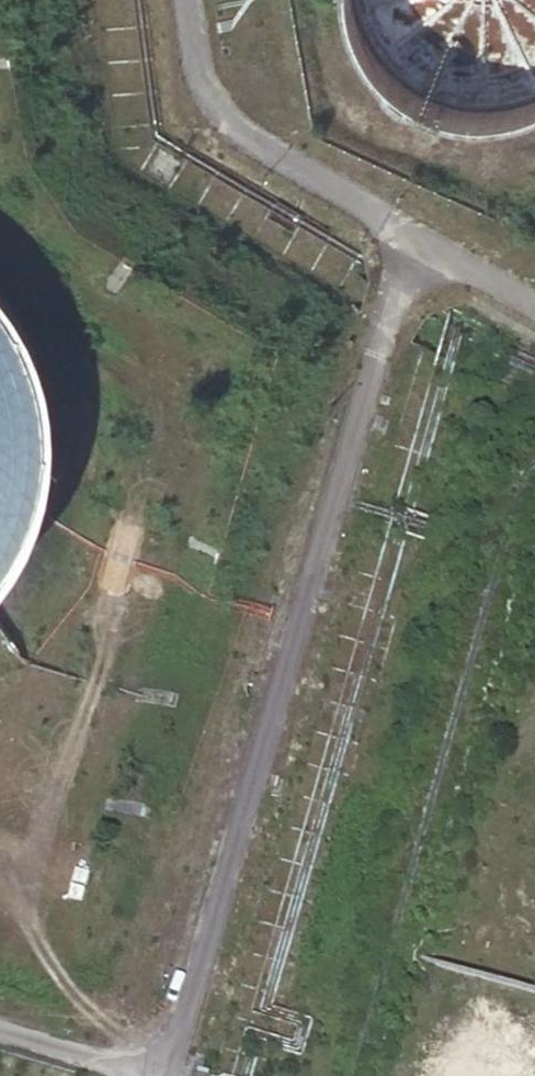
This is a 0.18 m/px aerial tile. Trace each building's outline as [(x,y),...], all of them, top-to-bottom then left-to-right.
[(354,7),(359,17),(368,32),(373,39),(382,50),(387,55),(398,64),(411,73),(422,79),(435,84),(446,87),(455,89),(464,91),(478,92),(495,91),(504,89),(518,86),(529,82),(534,79),(534,0),(352,0),(354,7)] [(58,418),(58,415),(57,396),(54,377),(49,355),(41,333),(30,309),(20,293),(8,278),(0,269),(0,565),(11,552),(22,537),(32,520),(40,503),(47,486),(51,471),(54,456),(57,434),(58,418)]
